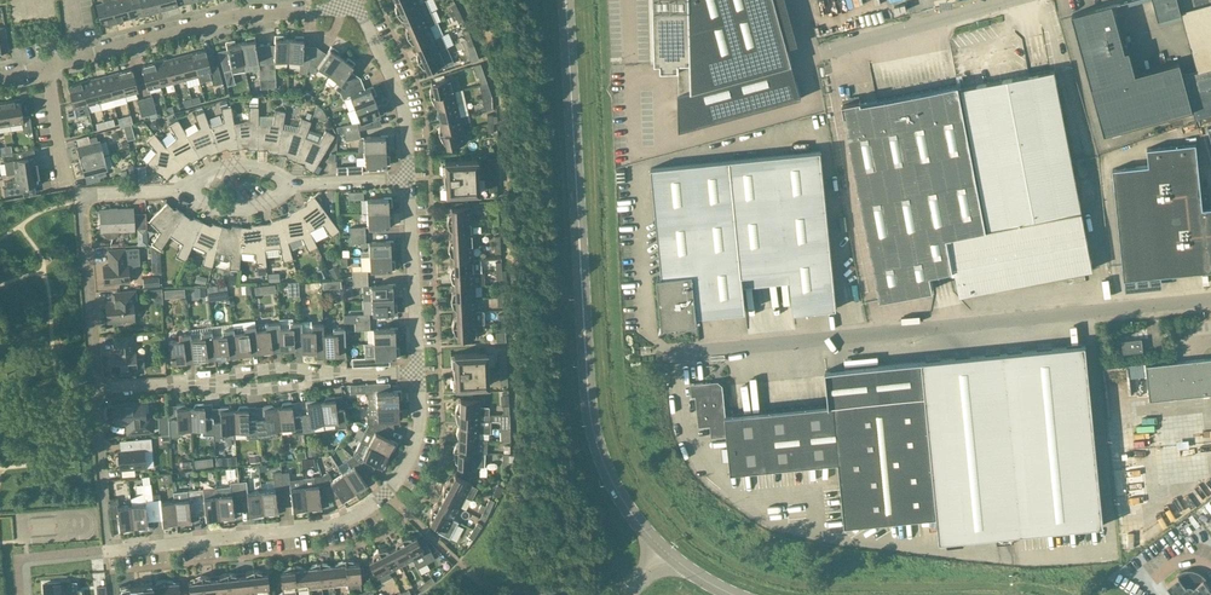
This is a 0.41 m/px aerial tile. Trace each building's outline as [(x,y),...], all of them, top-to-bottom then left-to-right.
[(116,22),(110,0),(103,0),(104,3),(96,5),(101,26),(116,22)] [(130,18),(125,0),(110,0),(116,22),(130,18)] [(130,18),(144,14),(140,0),(125,0),(130,18)] [(161,10),(158,0),(140,0),(144,14),(161,10)] [(161,10),(178,5),(176,0),(158,0),(161,10)] [(417,0),(396,0),(396,2),(395,5),(396,13),(418,2),(417,0)] [(655,65),(661,65),(661,72),(678,71),(680,131),(801,98),(775,0),(653,0),(655,65)] [(1070,12),(1104,134),(1193,109),(1196,118),(1210,114),(1210,0),(1153,0),(1159,22),(1183,16),(1198,71),(1185,74),(1181,61),(1131,74),(1111,1),(1070,12)] [(404,19),(406,23),(424,14),(418,2),(396,13),(401,19),(404,19)] [(451,7),(455,15),(460,12),(456,5),(451,7)] [(407,26),(405,29),(406,37),(429,26),(436,23),(430,11),(424,14),(406,23),(407,26)] [(464,20),(460,12),(455,15),(459,23),(464,20)] [(415,43),(416,46),(434,38),(429,26),(406,37),(412,43),(415,43)] [(0,28),(0,52),(9,51),(5,27),(0,28)] [(463,31),(465,39),(471,36),(468,29),(463,31)] [(274,60),(288,61),(289,39),(283,39),(284,36),(275,36),(275,43),(274,60)] [(307,74),(308,70),(316,46),(303,45),(303,44),(304,37),(295,36),(295,40),(289,39),(288,61),(300,61),(300,73),(307,74)] [(474,45),(471,36),(465,39),(457,42),(459,46),(467,43),(468,47),(474,45)] [(246,42),(240,43),(244,64),(258,61),(255,44),(254,37),(246,38),(246,42)] [(440,50),(434,38),(416,46),(418,50),(416,52),(417,60),(440,50)] [(230,66),(244,64),(240,43),(235,44),(234,41),(226,42),(227,49),(230,66)] [(317,46),(316,46),(308,70),(314,74),(317,70),(315,69),(317,67),(329,75),(341,57),(337,54),(338,51),(331,46),(327,52),(327,53),(317,46)] [(200,82),(211,79),(213,85),(222,82),(218,66),(210,68),(205,49),(192,53),(198,76),(200,82)] [(447,66),(442,56),(447,54),(444,49),(440,50),(417,60),(422,67),(425,67),(427,71),(428,70),(430,75),(436,73),(434,68),(435,67),(437,70),(447,66)] [(476,52),(469,55),(472,62),(479,60),(476,52)] [(192,53),(180,56),(186,80),(198,76),(192,53)] [(180,56),(167,60),(173,83),(186,80),(180,56)] [(329,75),(339,82),(335,89),(340,92),(360,77),(350,70),(350,69),(351,69),(355,63),(348,58),(346,61),(341,57),(329,75)] [(160,86),(173,83),(167,60),(154,63),(160,86)] [(147,90),(160,86),(154,63),(141,66),(147,90)] [(274,63),(266,64),(268,79),(268,88),(276,88),(274,63)] [(260,79),(268,79),(266,64),(258,64),(260,79)] [(132,69),(119,72),(125,96),(138,92),(132,69)] [(231,69),(224,71),(227,86),(235,84),(231,69)] [(1093,269),(1085,227),(1055,71),(959,89),(959,85),(862,104),(861,100),(843,104),(880,300),(933,290),(930,274),(955,269),(960,295),(1093,269)] [(112,99),(125,96),(119,72),(106,76),(112,99)] [(479,76),(482,85),(487,83),(484,74),(479,76)] [(100,102),(112,99),(106,76),(94,79),(100,102)] [(365,90),(360,77),(340,92),(343,99),(350,96),(355,109),(375,101),(373,95),(376,94),(373,86),(366,89),(365,90)] [(430,89),(430,97),(454,91),(451,78),(431,83),(432,87),(430,89)] [(87,106),(100,102),(94,79),(81,82),(87,106)] [(89,113),(87,106),(81,82),(68,86),(73,103),(65,105),(69,120),(77,118),(77,116),(89,113)] [(492,96),(487,83),(482,85),(479,85),(482,98),(492,96)] [(457,104),(454,91),(430,97),(433,104),(437,105),(437,108),(457,104)] [(153,96),(145,98),(149,114),(157,112),(153,96)] [(199,96),(191,98),(192,105),(201,102),(199,96)] [(492,109),(492,96),(482,98),(485,110),(492,109)] [(141,116),(149,114),(145,98),(137,100),(141,116)] [(184,107),(192,105),(191,98),(183,100),(184,107)] [(20,99),(7,101),(10,125),(23,123),(25,132),(32,131),(30,116),(23,117),(20,99)] [(10,125),(7,101),(0,102),(0,127),(10,125)] [(377,106),(375,101),(355,109),(360,122),(376,116),(383,113),(380,105),(377,106)] [(460,117),(457,104),(437,108),(438,109),(437,110),(437,115),(439,120),(440,120),(440,121),(460,117)] [(229,150),(238,149),(234,123),(231,106),(221,108),(224,122),(210,127),(218,151),(226,148),(229,150)] [(258,149),(258,124),(258,107),(248,106),(248,121),(234,123),(238,149),(246,147),(249,149),(258,149)] [(268,152),(277,154),(282,128),(285,112),(275,110),(273,124),(258,124),(258,149),(266,149),(268,152)] [(195,123),(184,129),(199,158),(207,153),(210,154),(218,151),(210,127),(204,111),(195,114),(199,128),(198,129),(195,123)] [(121,127),(123,126),(124,126),(133,124),(130,115),(118,118),(121,127)] [(463,129),(460,117),(440,121),(441,125),(439,127),(439,135),(463,129)] [(113,118),(105,121),(107,128),(115,125),(113,118)] [(287,158),(296,161),(305,137),(311,121),(301,118),(296,131),(282,128),(277,154),(285,155),(287,158)] [(192,162),(199,158),(184,129),(178,120),(170,125),(177,138),(166,147),(182,167),(189,161),(192,162)] [(97,130),(107,128),(105,121),(96,123),(97,130)] [(343,125),(345,133),(359,130),(358,122),(343,125)] [(466,143),(463,129),(439,135),(442,142),(445,143),(446,147),(466,143)] [(318,142),(305,137),(296,161),(303,164),(304,167),(313,172),(334,135),(326,130),(318,142)] [(361,137),(359,130),(345,133),(346,141),(361,137)] [(175,173),(182,167),(166,147),(155,134),(147,141),(156,151),(146,163),(166,179),(172,173),(175,173)] [(76,146),(80,161),(104,155),(100,140),(97,140),(96,136),(89,138),(90,142),(76,146)] [(359,140),(359,151),(386,150),(385,144),(388,144),(388,136),(381,136),(363,137),(363,140),(359,140)] [(1210,270),(1210,207),(1209,192),(1201,193),(1196,143),(1147,148),(1148,165),(1112,169),(1124,279),(1210,270)] [(359,151),(356,151),(357,157),(364,157),(364,165),(382,164),(382,165),(389,164),(389,156),(386,156),(386,150),(359,151)] [(730,160),(651,168),(662,276),(657,277),(662,326),(698,322),(697,316),(746,311),(742,275),(789,270),(793,313),(836,308),(821,151),(730,160)] [(17,152),(2,154),(3,162),(4,161),(6,174),(14,173),(38,170),(36,156),(18,159),(17,152)] [(108,170),(104,155),(80,161),(84,176),(98,173),(99,177),(107,175),(105,171),(108,170)] [(490,192),(497,191),(495,159),(488,159),(490,192)] [(442,194),(478,192),(477,160),(441,161),(441,172),(443,172),(444,183),(442,183),(442,194)] [(357,165),(347,166),(347,174),(362,173),(362,165),(357,165)] [(4,188),(5,196),(23,193),(22,186),(40,183),(38,170),(14,173),(15,180),(6,181),(7,188),(4,188)] [(348,200),(363,200),(363,191),(348,192),(348,200)] [(310,231),(317,227),(323,225),(331,236),(339,230),(314,196),(306,201),(305,205),(298,208),(310,231)] [(366,199),(367,213),(389,212),(388,206),(391,206),(391,197),(384,198),(366,199)] [(149,221),(155,227),(160,232),(152,244),(160,249),(170,235),(185,214),(177,209),(174,209),(167,203),(149,221)] [(448,213),(446,221),(471,220),(471,207),(451,208),(451,212),(448,213)] [(288,215),(280,218),(290,250),(304,243),(308,251),(317,246),(310,231),(298,208),(290,212),(288,215)] [(148,245),(146,213),(133,213),(133,209),(100,210),(101,231),(103,231),(103,233),(108,237),(114,237),(118,232),(118,230),(134,230),(134,229),(137,229),(138,245),(148,245)] [(389,217),(389,212),(367,213),(368,227),(385,226),(392,226),(392,217),(389,217)] [(191,219),(185,214),(170,235),(182,244),(176,257),(185,261),(192,245),(203,222),(194,218),(191,219)] [(270,223),(262,224),(265,249),(279,248),(283,261),(293,259),(290,250),(280,218),(272,220),(270,223)] [(472,233),(472,226),(479,225),(479,220),(471,220),(446,221),(449,229),(452,230),(452,234),(472,233)] [(210,225),(203,222),(192,245),(206,251),(202,265),(212,267),(216,251),(222,226),(213,224),(210,225)] [(250,227),(242,227),(240,252),(255,253),(256,267),(266,266),(265,249),(262,224),(252,225),(250,227)] [(230,228),(228,227),(222,226),(216,251),(230,254),(229,269),(239,269),(240,252),(242,227),(233,226),(230,228)] [(351,227),(351,235),(365,235),(365,227),(351,227)] [(472,233),(452,234),(452,238),(449,240),(448,247),(473,246),(472,233)] [(366,243),(365,235),(351,235),(351,243),(366,243)] [(361,251),(362,257),(391,255),(390,249),(394,249),(393,241),(386,241),(369,242),(369,251),(361,251)] [(161,273),(160,251),(151,246),(152,271),(155,274),(161,273)] [(473,246),(448,247),(450,255),(453,256),(453,260),(473,259),(473,246)] [(105,284),(129,282),(128,264),(126,264),(124,249),(108,250),(110,265),(103,266),(105,284)] [(353,271),(353,279),(367,278),(367,270),(387,269),(387,270),(395,269),(394,261),(391,261),(391,255),(362,257),(361,257),(362,270),(353,271)] [(453,264),(451,266),(449,274),(474,272),(473,259),(453,260),(453,264)] [(474,285),(485,284),(484,272),(474,273),(474,272),(449,274),(451,281),(454,282),(455,286),(474,285)] [(226,275),(226,283),(237,284),(238,275),(226,275)] [(159,277),(143,278),(144,288),(160,287),(159,277)] [(368,286),(367,278),(353,279),(353,286),(368,286)] [(288,283),(288,296),(297,296),(297,283),(288,283)] [(273,284),(256,287),(257,293),(274,290),(273,284)] [(364,300),(371,300),(393,299),(393,293),(396,293),(395,284),(388,284),(388,285),(371,286),(371,295),(364,295),(364,300)] [(475,298),(474,285),(455,286),(455,290),(452,292),(450,299),(450,300),(475,298)] [(184,288),(176,289),(177,297),(185,296),(184,288)] [(133,300),(136,300),(135,291),(115,292),(116,298),(114,301),(106,302),(108,322),(115,321),(118,324),(124,323),(127,320),(134,320),(133,300)] [(476,311),(475,298),(450,300),(453,307),(456,309),(456,312),(476,311)] [(393,304),(393,299),(371,300),(372,314),(389,313),(397,313),(396,304),(393,304)] [(453,318),(452,326),(476,324),(484,324),(484,311),(476,311),(456,312),(456,316),(453,318)] [(354,315),(355,322),(370,321),(369,314),(354,315)] [(302,338),(302,331),(301,321),(289,322),(290,327),(280,328),(280,340),(280,349),(284,349),(286,352),(295,352),(294,338),(302,338)] [(370,329),(370,321),(355,322),(356,330),(370,329)] [(272,341),(280,340),(280,328),(279,323),(265,325),(266,330),(256,331),(257,343),(258,352),(262,352),(264,355),(273,354),(272,341)] [(308,355),(317,355),(316,341),(323,341),(323,334),(323,324),(311,325),(312,330),(302,331),(302,338),(302,352),(306,352),(308,355)] [(476,324),(452,326),(454,333),(457,335),(457,339),(477,338),(477,330),(484,330),(484,324),(476,324)] [(237,355),(240,355),(243,357),(252,357),(250,344),(257,343),(256,331),(255,326),(244,327),(245,332),(234,333),(236,345),(237,355)] [(323,341),(324,355),(328,355),(330,358),(339,358),(338,345),(345,344),(344,327),(333,327),(334,333),(323,334),(323,341)] [(213,336),(214,348),(215,358),(219,357),(221,360),(230,359),(228,346),(236,345),(234,333),(234,328),(222,329),(223,335),(213,336)] [(373,329),(374,343),(395,342),(395,336),(398,336),(398,328),(390,328),(373,329)] [(200,363),(209,362),(207,349),(214,348),(213,336),(212,331),(201,332),(201,338),(191,339),(192,351),(193,361),(197,360),(200,363)] [(178,366),(187,365),(185,352),(192,351),(191,339),(191,334),(179,336),(180,341),(169,342),(172,364),(176,363),(178,366)] [(137,370),(137,369),(145,368),(144,358),(136,358),(135,351),(133,351),(132,336),(116,337),(117,353),(110,353),(113,372),(137,370)] [(1143,351),(1142,339),(1122,341),(1123,353),(1143,351)] [(395,342),(374,343),(374,357),(389,357),(392,356),(392,357),(399,356),(399,348),(395,348),(395,342)] [(718,381),(690,384),(691,396),(695,396),(698,427),(710,426),(711,437),(727,436),(731,473),(839,462),(845,526),(937,517),(940,541),(1103,525),(1086,345),(826,370),(829,405),(726,415),(723,385),(718,381)] [(499,352),(501,385),(508,384),(506,352),(499,352)] [(452,387),(488,385),(486,353),(450,354),(451,365),(453,365),(453,376),(451,376),(452,387)] [(371,357),(364,358),(352,358),(352,366),(352,367),(372,366),(372,365),(371,357)] [(1146,365),(1150,400),(1210,394),(1210,358),(1146,365)] [(1109,395),(1129,394),(1127,365),(1107,367),(1109,395)] [(383,382),(349,384),(349,393),(368,392),(368,406),(398,405),(398,399),(401,399),(401,390),(393,390),(393,391),(384,391),(383,382)] [(324,401),(321,401),(324,423),(334,421),(335,426),(346,425),(344,408),(336,409),(334,396),(326,397),(324,401)] [(308,413),(301,414),(303,431),(314,429),(313,424),(324,423),(321,401),(317,402),(315,399),(306,400),(308,413)] [(457,405),(454,413),(479,414),(480,400),(460,399),(460,404),(457,405)] [(128,433),(153,431),(151,416),(145,416),(143,402),(114,405),(116,424),(127,424),(128,433)] [(292,432),(303,431),(301,414),(293,415),(291,402),(283,403),(281,407),(278,407),(281,429),(291,427),(292,432)] [(194,407),(190,407),(191,429),(202,428),(202,434),(213,433),(213,438),(212,416),(205,416),(204,403),(195,404),(194,407)] [(169,435),(181,435),(181,429),(191,429),(190,407),(187,408),(185,404),(176,405),(177,418),(169,418),(169,435)] [(257,419),(258,437),(271,435),(270,430),(281,429),(278,407),(274,408),(272,405),(263,406),(265,419),(257,420),(257,419)] [(367,424),(368,424),(374,425),(374,420),(395,419),(402,419),(402,410),(398,410),(398,405),(368,406),(369,416),(367,417),(367,424)] [(258,437),(257,419),(249,419),(248,406),(239,407),(237,410),(234,410),(235,432),(246,431),(246,436),(258,436),(258,437)] [(225,432),(235,432),(234,410),(231,410),(228,407),(220,407),(220,421),(213,421),(213,416),(212,416),(213,438),(225,437),(225,432)] [(490,428),(490,421),(491,414),(479,414),(454,413),(456,420),(459,422),(459,426),(479,427),(490,428)] [(169,435),(169,418),(168,415),(158,415),(159,435),(169,435)] [(499,427),(510,428),(510,416),(499,416),(499,427)] [(360,441),(368,445),(368,444),(388,454),(390,449),(393,450),(397,442),(378,433),(381,426),(374,426),(374,425),(368,424),(360,441)] [(478,440),(479,427),(459,426),(459,427),(458,427),(456,432),(458,437),(458,438),(458,439),(478,440)] [(508,440),(508,432),(496,431),(494,435),(495,439),(508,440)] [(144,451),(152,450),(151,438),(132,439),(133,450),(118,451),(120,470),(145,467),(144,451)] [(478,440),(458,439),(458,440),(456,441),(453,451),(477,453),(487,453),(487,440),(478,440)] [(368,445),(364,454),(356,450),(352,457),(362,465),(365,458),(378,465),(377,465),(384,468),(388,461),(385,459),(388,454),(368,444),(368,445)] [(477,466),(477,453),(453,451),(453,452),(455,462),(457,464),(457,465),(477,466)] [(352,467),(342,473),(354,492),(359,488),(360,491),(368,486),(364,480),(363,480),(356,468),(362,465),(352,457),(347,460),(352,467)] [(275,487),(283,486),(281,471),(273,472),(275,487)] [(328,472),(322,476),(326,487),(332,484),(340,496),(339,496),(343,502),(351,497),(349,495),(354,492),(342,473),(333,479),(328,472)] [(171,473),(163,474),(164,483),(172,482),(171,473)] [(478,488),(472,485),(472,484),(454,475),(452,478),(449,478),(444,484),(466,496),(472,499),(478,488)] [(319,488),(326,487),(322,476),(304,478),(305,486),(304,487),(307,508),(312,507),(313,510),(321,510),(321,502),(320,502),(319,488)] [(258,513),(263,513),(261,491),(247,493),(246,481),(238,482),(240,497),(247,496),(249,510),(249,517),(258,516),(258,513)] [(232,497),(240,497),(238,482),(230,483),(231,494),(218,496),(220,517),(226,517),(226,520),(235,519),(234,512),(232,497)] [(145,501),(153,500),(152,494),(151,486),(151,483),(143,484),(145,501)] [(459,508),(466,496),(444,484),(442,492),(444,495),(442,499),(459,508)] [(151,486),(152,494),(153,500),(160,499),(160,493),(159,486),(151,486)] [(220,517),(218,496),(217,487),(212,488),(212,494),(204,495),(203,489),(195,490),(196,501),(204,500),(206,515),(205,515),(206,522),(215,521),(214,518),(220,517)] [(301,509),(307,508),(304,487),(290,488),(292,505),(293,513),(301,512),(301,509)] [(175,501),(174,501),(177,522),(183,521),(183,525),(191,524),(191,516),(190,516),(189,502),(196,501),(195,490),(174,492),(175,501)] [(275,490),(261,491),(263,513),(269,512),(269,515),(278,514),(277,507),(275,490)] [(489,498),(485,507),(490,510),(494,501),(489,498)] [(453,519),(459,508),(442,499),(440,501),(437,502),(432,507),(453,519)] [(171,523),(177,522),(174,501),(160,502),(162,519),(163,527),(171,526),(171,523)] [(145,504),(131,505),(134,527),(139,526),(140,529),(148,528),(147,521),(145,504)] [(128,527),(134,527),(131,505),(117,507),(119,524),(120,531),(128,531),(128,527)] [(447,531),(453,519),(432,507),(430,515),(431,518),(430,522),(447,531)] [(487,517),(490,510),(485,507),(481,514),(487,517)] [(477,522),(472,530),(477,533),(482,525),(477,522)] [(473,540),(477,533),(472,530),(468,536),(473,540)] [(427,543),(421,547),(416,536),(412,538),(409,536),(402,537),(413,559),(425,553),(427,557),(433,554),(427,543)] [(401,565),(413,559),(402,537),(401,537),(395,543),(395,546),(392,548),(401,565)] [(386,548),(378,549),(390,572),(401,565),(392,548),(389,550),(386,548)] [(378,578),(390,572),(378,549),(372,555),(372,558),(369,560),(378,578)] [(345,559),(345,560),(347,584),(361,583),(359,563),(355,563),(353,561),(345,559)] [(336,565),(332,566),(334,586),(347,584),(345,560),(338,562),(336,565)] [(310,568),(307,569),(309,588),(322,587),(319,562),(312,565),(310,568)] [(319,562),(322,587),(334,586),(332,566),(329,566),(327,564),(319,562)] [(282,591),(296,590),(293,565),(286,568),(284,571),(280,571),(282,591)] [(301,566),(293,565),(296,590),(309,588),(307,569),(303,569),(301,566)] [(256,594),(253,569),(246,572),(244,575),(241,576),(243,594),(247,594),(256,594)] [(253,569),(256,594),(269,593),(267,573),(263,573),(261,571),(253,569)] [(1167,586),(1174,594),(1208,594),(1210,593),(1210,589),(1204,580),(1206,578),(1203,575),(1200,573),(1196,571),(1192,570),(1188,570),(1184,571),(1180,572),(1177,574),(1178,577),(1167,586)] [(214,578),(216,594),(230,594),(227,572),(220,575),(219,578),(214,578)] [(241,576),(237,576),(235,573),(227,572),(230,594),(243,594),(241,576)] [(201,575),(194,578),(193,581),(189,581),(190,594),(203,594),(201,575)] [(201,575),(203,594),(216,594),(214,578),(211,579),(209,576),(201,575)] [(431,576),(424,581),(428,586),(435,581),(431,576)] [(165,579),(164,579),(154,583),(153,585),(152,585),(153,594),(166,594),(165,579)] [(165,579),(166,594),(180,594),(178,582),(177,583),(175,581),(165,579)] [(421,592),(428,586),(424,581),(417,587),(421,592)] [(44,584),(45,594),(82,594),(81,591),(77,591),(70,591),(69,582),(44,584)] [(152,585),(152,582),(141,583),(141,585),(130,586),(130,584),(119,585),(121,594),(153,594),(152,585)]
